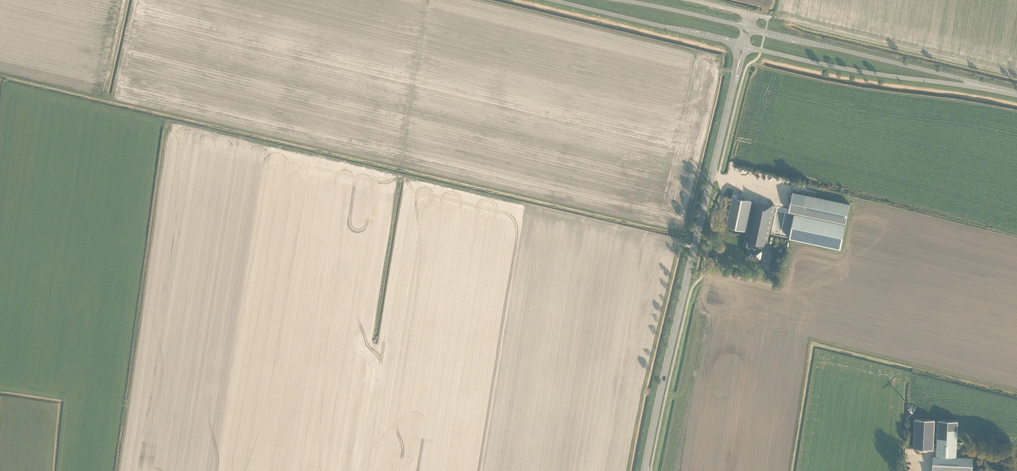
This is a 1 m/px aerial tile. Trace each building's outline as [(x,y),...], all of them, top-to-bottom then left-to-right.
[(841,248),(850,203),(793,192),(790,208),(789,212),(795,213),(790,237),(841,248)] [(747,231),(753,201),(733,197),(727,227),(747,231)] [(772,223),(776,205),(755,201),(748,235),(747,235),(746,241),(746,242),(746,244),(747,244),(747,246),(748,246),(746,255),(761,258),(763,249),(765,249),(766,242),(768,242),(772,223)] [(789,212),(790,208),(777,206),(771,234),(790,237),(795,213),(789,212)] [(768,264),(771,251),(770,251),(764,250),(761,262),(768,264)] [(934,443),(935,419),(915,418),(913,448),(933,449),(933,446),(937,446),(936,455),(957,456),(958,420),(938,419),(937,443),(934,443)] [(935,470),(954,470),(973,470),(973,457),(934,455),(933,470),(935,470)]
